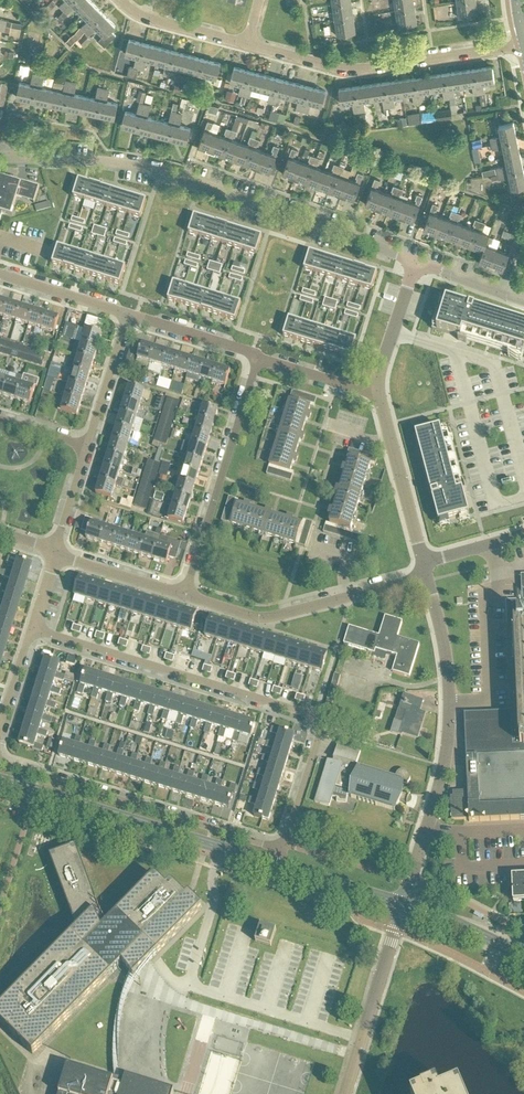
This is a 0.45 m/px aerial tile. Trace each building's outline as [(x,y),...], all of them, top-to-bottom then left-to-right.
[(64,9),(73,0),(67,0),(65,2),(64,1),(60,5),(64,9)] [(83,12),(93,2),(91,0),(73,0),(64,9),(64,10),(68,13),(72,9),(72,8),(75,5),(83,12)] [(335,18),(354,16),(351,0),(350,0),(333,2),(335,18)] [(396,9),(415,7),(414,0),(395,0),(396,9)] [(457,0),(460,17),(478,14),(476,0),(460,0),(457,0)] [(85,31),(104,12),(93,2),(83,12),(90,20),(87,23),(86,22),(81,27),(85,30),(85,31)] [(415,7),(396,9),(399,26),(417,23),(415,7)] [(64,10),(58,16),(61,20),(68,13),(64,10)] [(116,24),(104,12),(85,31),(86,31),(89,35),(94,30),(93,29),(96,26),(105,34),(99,40),(105,46),(116,34),(111,29),(116,24)] [(354,16),(335,18),(338,35),(356,32),(354,16)] [(287,18),(285,26),(297,29),(299,21),(287,18)] [(70,45),(85,31),(81,27),(80,26),(66,41),(70,45)] [(84,44),(91,37),(89,35),(86,31),(79,39),(84,44)] [(134,66),(140,67),(146,42),(130,38),(126,52),(138,55),(137,60),(136,60),(134,66)] [(147,58),(157,60),(161,46),(146,42),(140,67),(145,69),(147,63),(145,62),(147,58)] [(163,74),(169,75),(175,50),(161,46),(157,60),(167,63),(166,68),(165,67),(163,74)] [(176,65),(186,68),(190,54),(175,50),(169,75),(174,76),(176,70),(175,70),(176,65)] [(39,68),(42,53),(34,51),(31,67),(39,68)] [(193,81),(198,83),(205,58),(190,54),(186,68),(197,71),(195,76),(194,75),(193,81)] [(219,69),(221,62),(205,58),(198,83),(204,84),(205,78),(204,78),(205,73),(217,76),(218,75),(219,69)] [(493,65),(476,67),(480,93),(485,92),(484,86),(483,86),(483,81),(495,80),(493,65)] [(239,93),(244,95),(251,70),(234,66),(231,80),(243,83),(242,88),(241,87),(239,93)] [(476,67),(461,70),(463,84),(474,83),(475,87),(473,88),(474,94),(480,93),(476,67)] [(252,85),(262,88),(266,74),(251,70),(244,95),(250,96),(251,90),(250,90),(252,85)] [(461,70),(446,72),(450,97),(455,97),(455,90),(453,91),(453,86),(463,84),(461,70)] [(54,80),(63,82),(65,73),(56,71),(54,80)] [(446,72),(431,74),(433,89),(444,87),(445,92),(443,92),(444,98),(450,97),(446,72)] [(17,95),(34,99),(39,74),(34,73),(32,79),(33,79),(33,84),(20,81),(17,95)] [(34,99),(50,103),(53,88),(41,86),(42,81),(43,81),(45,75),(39,74),(34,99)] [(268,101),(274,103),(280,78),(266,74),(262,88),(272,91),(271,95),(270,95),(268,101)] [(431,74),(416,76),(420,102),(425,101),(425,95),(423,95),(423,90),(433,89),(431,74)] [(416,76),(401,79),(403,93),(414,92),(415,96),(413,96),(414,103),(420,102),(416,76)] [(291,96),(295,82),(280,78),(274,103),(279,104),(281,98),(280,98),(281,93),(291,96)] [(401,79),(386,81),(390,106),(395,105),(395,99),(393,99),(393,95),(403,93),(401,79)] [(50,103),(66,106),(72,81),(66,80),(65,86),(66,86),(65,91),(53,88),(50,103)] [(0,90),(0,103),(4,104),(9,83),(2,81),(0,89),(0,90)] [(66,106),(82,110),(86,95),(74,93),(75,88),(76,88),(77,82),(72,81),(66,106)] [(174,90),(180,91),(182,82),(176,81),(174,90)] [(386,81),(371,83),(373,98),(384,96),(385,101),(383,101),(384,107),(389,106),(390,106),(386,81)] [(310,85),(295,82),(291,96),(302,98),(300,103),(299,103),(298,109),(303,110),(310,85)] [(371,83),(356,85),(360,111),(365,110),(365,104),(363,104),(363,99),(373,98),(371,83)] [(326,90),(310,85),(303,110),(308,112),(310,106),(309,105),(310,101),(322,104),(326,90)] [(356,85),(339,88),(341,102),(354,100),(355,105),(353,105),(354,112),(360,111),(356,85)] [(82,110),(99,113),(104,88),(99,87),(97,93),(98,93),(97,98),(86,95),(82,110)] [(104,88),(99,113),(115,117),(118,102),(106,99),(107,95),(108,95),(110,89),(104,88)] [(137,99),(144,101),(146,91),(139,89),(137,99)] [(234,101),(236,93),(227,91),(225,98),(234,101)] [(122,124),(139,128),(145,103),(140,102),(138,108),(139,108),(138,113),(126,110),(122,124)] [(139,128),(155,133),(158,118),(147,115),(148,111),(149,111),(151,105),(145,103),(139,128)] [(208,110),(217,112),(219,106),(210,103),(208,110)] [(263,113),(264,107),(258,105),(256,112),(263,113)] [(286,119),(289,110),(274,105),(271,114),(286,119)] [(155,133),(171,137),(177,112),(172,110),(170,117),(171,117),(170,121),(158,118),(155,133)] [(411,111),(412,120),(424,119),(424,110),(411,111)] [(427,121),(437,119),(436,111),(426,113),(427,121)] [(177,112),(171,137),(187,141),(191,127),(179,124),(180,119),(181,119),(183,113),(177,112)] [(199,146),(211,150),(217,133),(208,130),(210,127),(212,128),(214,122),(208,120),(199,146)] [(491,138),(492,143),(517,138),(514,121),(499,124),(502,136),(499,137),(498,136),(491,138)] [(211,150),(223,155),(232,129),(226,127),(224,132),(226,133),(225,136),(217,133),(211,150)] [(223,155),(235,159),(241,142),(232,139),(233,135),(235,136),(237,131),(232,129),(223,155)] [(235,159),(246,163),(256,137),(255,137),(258,130),(253,129),(249,141),(250,142),(249,145),(241,142),(235,159)] [(246,163),(258,167),(264,151),(256,148),(257,145),(259,145),(261,139),(256,137),(246,163)] [(472,139),(473,147),(482,145),(481,137),(472,139)] [(504,145),(506,156),(520,153),(517,138),(492,143),(493,149),(501,147),(500,146),(504,145)] [(264,151),(258,167),(271,172),(280,146),(274,144),(272,150),(274,151),(273,154),(264,151)] [(481,161),(479,147),(472,148),(475,162),(481,161)] [(283,174),(295,178),(301,161),(293,158),(294,154),(296,155),(298,150),(293,148),(283,174)] [(323,158),(325,152),(319,149),(317,155),(323,158)] [(505,166),(497,167),(498,173),(523,168),(520,153),(506,156),(508,166),(505,167),(505,166)] [(295,178),(307,182),(316,156),(311,154),(309,160),(311,161),(309,164),(301,161),(295,178)] [(307,182),(319,187),(325,169),(317,167),(318,163),(320,164),(322,158),(316,156),(307,182)] [(319,187),(331,191),(340,165),(335,163),(333,169),(334,169),(333,172),(325,169),(319,187)] [(331,191),(342,195),(348,178),(340,175),(341,172),(343,173),(345,167),(340,165),(331,191)] [(498,173),(498,174),(499,177),(499,178),(507,177),(507,176),(510,175),(513,187),(523,185),(523,170),(523,168),(498,173)] [(397,169),(395,176),(401,178),(403,171),(397,169)] [(348,178),(342,195),(355,199),(364,174),(359,172),(357,178),(358,178),(357,181),(348,178)] [(366,204),(378,209),(384,192),(376,189),(377,185),(379,186),(381,180),(375,178),(366,204)] [(29,186),(28,187),(0,179),(0,222),(1,222),(3,214),(12,217),(17,198),(35,203),(39,189),(29,186)] [(79,181),(73,199),(85,203),(90,185),(79,181)] [(90,185),(85,203),(96,206),(102,188),(90,185)] [(378,209),(390,213),(399,187),(394,185),(392,191),(394,191),(393,195),(384,192),(378,209)] [(390,213),(402,217),(408,200),(400,197),(401,194),(403,194),(405,189),(399,187),(390,213)] [(102,188),(96,206),(107,210),(113,192),(102,188)] [(113,192),(107,210),(118,213),(124,195),(113,192)] [(408,200),(402,217),(414,221),(423,196),(418,194),(416,199),(418,200),(416,203),(408,200)] [(124,195),(118,213),(129,217),(135,199),(124,195)] [(135,199),(129,217),(141,220),(147,202),(135,199)] [(424,229),(436,234),(443,216),(435,213),(436,210),(437,211),(439,205),(428,201),(421,222),(426,224),(424,229)] [(55,202),(39,205),(41,212),(56,209),(55,202)] [(436,234),(448,238),(457,212),(452,210),(450,215),(452,216),(451,219),(443,216),(436,234)] [(448,238),(460,242),(466,225),(458,222),(459,219),(461,219),(463,214),(457,212),(448,238)] [(194,217),(189,235),(200,239),(206,221),(194,217)] [(460,242),(472,246),(481,220),(476,219),(474,224),(476,225),(475,228),(466,225),(460,242)] [(472,246),(483,250),(484,250),(489,235),(490,234),(481,231),(482,227),(484,228),(486,222),(481,220),(472,246)] [(206,221),(200,239),(212,242),(217,224),(206,221)] [(217,224),(212,242),(223,246),(228,228),(217,224)] [(228,228),(223,246),(234,249),(239,231),(228,228)] [(239,231),(234,249),(245,252),(250,235),(239,231)] [(250,235),(245,252),(257,256),(262,238),(250,235)] [(479,261),(492,265),(497,249),(489,245),(490,242),(492,243),(494,237),(489,235),(484,250),(483,250),(479,261)] [(497,249),(492,265),(504,270),(513,244),(507,242),(505,248),(507,248),(505,251),(497,249)] [(58,248),(52,266),(64,269),(70,251),(58,248)] [(70,251),(64,269),(75,273),(81,255),(70,251)] [(310,253),(304,271),(316,275),(321,257),(310,253)] [(81,255),(75,273),(86,276),(92,258),(81,255)] [(321,257),(316,275),(327,278),(332,260),(321,257)] [(92,258),(86,276),(98,280),(103,262),(92,258)] [(332,260),(327,278),(338,282),(344,264),(332,260)] [(103,262),(98,280),(109,283),(114,265),(103,262)] [(344,264),(338,282),(349,285),(355,267),(344,264)] [(114,265),(109,283),(120,287),(126,269),(114,265)] [(355,267),(349,285),(360,289),(366,271),(355,267)] [(366,271),(360,289),(372,292),(378,274),(366,271)] [(173,284),(168,302),(180,305),(185,287),(173,284)] [(185,287),(180,305),(191,309),(196,291),(185,287)] [(196,291),(191,309),(202,312),(207,294),(196,291)] [(207,294),(202,312),(213,316),(219,298),(207,294)] [(219,298),(213,316),(224,319),(230,301),(219,298)] [(441,300),(432,330),(459,339),(458,342),(467,344),(469,336),(523,353),(523,326),(441,300)] [(5,319),(10,304),(0,301),(0,317),(5,319)] [(230,301),(224,319),(236,323),(241,305),(230,301)] [(5,319),(18,323),(22,308),(10,304),(5,319)] [(18,323),(30,327),(35,312),(22,308),(18,323)] [(30,327),(43,330),(47,316),(35,312),(30,327)] [(47,316),(43,330),(56,334),(60,320),(47,316)] [(87,331),(101,336),(105,323),(88,318),(84,331),(87,331)] [(289,320),(283,338),(295,341),(301,324),(289,320)] [(301,324),(295,341),(306,345),(312,327),(301,324)] [(87,331),(67,325),(63,339),(82,345),(87,331)] [(112,335),(114,328),(108,327),(106,333),(112,335)] [(312,327),(306,345),(317,348),(323,330),(312,327)] [(323,330),(317,348),(328,352),(334,334),(323,330)] [(87,331),(82,345),(98,350),(102,336),(101,336),(87,331)] [(334,334),(328,352),(340,355),(345,337),(334,334)] [(345,337),(340,355),(351,359),(357,341),(345,337)] [(82,345),(78,358),(94,363),(98,350),(82,345)] [(138,360),(151,364),(156,349),(143,345),(138,360)] [(151,364),(163,368),(168,353),(156,349),(151,364)] [(163,368),(176,372),(181,357),(168,353),(163,368)] [(176,372),(188,376),(193,361),(181,357),(176,372)] [(78,358),(74,372),(90,376),(94,363),(78,358)] [(188,376),(201,380),(205,365),(193,361),(188,376)] [(201,380),(213,383),(218,368),(205,365),(201,380)] [(218,368),(213,383),(226,387),(231,372),(218,368)] [(74,372),(70,385),(85,390),(90,376),(74,372)] [(22,385),(17,401),(31,406),(36,388),(38,389),(40,381),(25,376),(22,385)] [(52,387),(54,380),(48,378),(46,385),(52,387)] [(4,397),(8,381),(0,379),(0,396),(4,397)] [(4,397),(17,401),(22,385),(8,381),(4,397)] [(176,381),(172,388),(182,393),(186,385),(176,381)] [(70,385),(66,398),(81,403),(85,390),(70,385)] [(130,388),(125,402),(141,407),(145,393),(130,388)] [(81,403),(66,398),(62,412),(77,417),(81,403)] [(284,422),(305,428),(307,420),(310,421),(312,415),(309,414),(311,408),(310,408),(306,406),(302,405),(298,404),(294,403),(290,401),(284,422)] [(125,402),(121,415),(137,420),(141,407),(125,402)] [(496,425),(509,422),(504,403),(491,407),(496,425)] [(204,407),(200,420),(214,425),(218,412),(204,407)] [(121,415),(117,428),(133,433),(137,420),(121,415)] [(200,420),(196,433),(210,437),(214,425),(200,420)] [(277,443),(298,450),(300,442),(303,443),(305,437),(302,436),(305,428),(284,422),(277,443)] [(117,428),(113,442),(129,447),(133,433),(117,428)] [(469,516),(463,494),(466,493),(464,485),(455,487),(440,429),(415,435),(439,524),(469,516)] [(196,433),(192,445),(206,450),(210,437),(196,433)] [(113,442),(109,455),(124,460),(129,447),(113,442)] [(286,471),(290,473),(291,473),(294,463),(297,464),(299,458),(296,457),(298,450),(277,443),(270,466),(274,468),(278,469),(282,470),(286,471)] [(192,445),(188,458),(203,463),(206,450),(192,445)] [(346,459),(350,461),(350,460),(361,464),(371,467),(375,468),(378,459),(372,458),(349,451),(347,456),(346,459)] [(109,455),(105,468),(120,473),(124,460),(109,455)] [(188,458),(184,471),(199,475),(203,463),(188,458)] [(343,484),(364,490),(371,467),(361,464),(350,460),(350,461),(347,470),(344,469),(342,475),(346,476),(343,484)] [(170,476),(174,463),(166,461),(162,474),(170,476)] [(105,468),(100,482),(116,487),(120,473),(105,468)] [(184,471),(180,483),(195,488),(199,475),(184,471)] [(116,487),(100,482),(96,495),(112,500),(116,487)] [(180,483),(176,496),(191,500),(195,488),(180,483)] [(337,505),(357,512),(364,490),(343,484),(341,491),(338,490),(336,496),(339,497),(337,505)] [(161,503),(163,497),(156,494),(154,500),(161,503)] [(176,496),(172,508),(187,513),(191,500),(176,496)] [(148,515),(153,517),(158,504),(152,502),(148,515)] [(232,526),(252,532),(258,511),(251,509),(252,505),(245,504),(244,507),(238,505),(237,509),(235,513),(234,518),(233,522),(232,526)] [(347,530),(351,532),(357,512),(337,505),(334,513),(331,512),(329,518),(332,519),(330,525),(331,525),(335,527),(339,528),(343,529),(347,530)] [(187,513),(172,508),(168,521),(183,526),(187,513)] [(252,532),(273,539),(280,518),(272,515),(273,512),(267,510),(266,513),(258,511),(252,532)] [(301,529),(302,525),(303,525),(293,522),(294,519),(288,517),(287,520),(280,518),(273,539),(296,546),(297,542),(299,538),(300,534),(301,529)] [(93,521),(86,519),(82,531),(89,533),(91,524),(92,524),(93,521)] [(87,540),(100,544),(105,528),(92,524),(91,524),(89,533),(87,540)] [(100,544),(114,548),(119,532),(105,528),(100,544)] [(114,548),(127,552),(132,537),(119,532),(114,548)] [(127,552),(140,556),(145,541),(132,537),(127,552)] [(158,545),(154,561),(167,565),(169,559),(176,561),(181,546),(160,539),(158,545)] [(140,556),(154,561),(158,545),(145,541),(140,556)] [(15,566),(12,575),(27,579),(31,566),(17,562),(17,561),(8,558),(7,563),(15,566)] [(11,580),(8,589),(22,593),(27,579),(12,575),(4,572),(2,578),(11,580)] [(519,577),(519,596),(519,602),(506,602),(507,626),(510,626),(509,612),(517,611),(517,609),(523,608),(523,603),(523,604),(523,592),(522,592),(522,583),(523,583),(523,577),(519,577)] [(80,579),(74,597),(86,600),(92,583),(80,579)] [(92,583),(86,600),(98,604),(103,587),(92,583)] [(4,603),(18,608),(22,593),(8,589),(0,587),(0,592),(6,594),(4,603)] [(103,587),(98,604),(110,608),(115,590),(103,587)] [(115,590),(110,608),(121,611),(127,594),(115,590)] [(127,594),(121,611),(133,615),(138,597),(127,594)] [(138,597),(133,615),(144,618),(150,601),(138,597)] [(150,601),(144,618),(156,622),(161,605),(150,601)] [(0,615),(0,617),(13,622),(18,608),(4,603),(0,602),(0,608),(2,608),(0,615)] [(507,626),(509,683),(511,713),(512,747),(523,747),(523,604),(523,603),(523,608),(517,609),(517,611),(509,612),(510,626),(507,626)] [(161,605),(156,622),(168,625),(173,608),(161,605)] [(173,608),(168,625),(179,629),(185,612),(173,608)] [(185,612),(179,629),(191,633),(197,615),(185,612)] [(9,636),(13,622),(0,617),(0,633),(9,636)] [(350,628),(344,645),(369,653),(375,655),(374,658),(385,662),(387,657),(388,654),(398,657),(393,673),(410,678),(420,645),(398,639),(403,623),(386,618),(380,637),(350,628)] [(210,620),(205,637),(217,641),(222,624),(210,620)] [(222,624),(217,641),(229,645),(234,627),(222,624)] [(234,627),(229,645),(240,648),(246,631),(234,627)] [(246,631),(240,648),(252,652),(257,634),(246,631)] [(5,650),(9,636),(0,633),(0,648),(5,650)] [(257,634),(252,652),(263,655),(269,638),(257,634)] [(269,638),(263,655),(275,659),(280,642),(269,638)] [(280,642),(275,659),(287,662),(292,645),(280,642)] [(292,645),(287,662),(298,666),(304,649),(292,645)] [(304,649),(298,666),(310,670),(315,652),(304,649)] [(315,652),(310,670),(322,673),(327,656),(315,652)] [(46,660),(42,675),(56,680),(64,683),(66,677),(57,675),(60,664),(46,660)] [(86,687),(95,690),(99,676),(86,672),(82,686),(81,685),(78,694),(83,696),(86,687)] [(59,690),(53,689),(56,680),(42,675),(37,690),(51,694),(60,697),(62,691),(59,690)] [(335,675),(328,700),(334,702),(341,676),(335,675)] [(100,692),(109,694),(113,680),(99,676),(95,690),(92,699),(97,700),(100,692)] [(114,696),(123,699),(127,685),(113,680),(109,694),(106,703),(111,705),(114,696)] [(298,691),(300,683),(293,681),(291,689),(298,691)] [(128,700),(137,703),(141,689),(127,685),(123,699),(120,708),(125,709),(128,700)] [(142,705),(151,708),(155,694),(141,689),(137,703),(134,712),(140,714),(142,705)] [(37,690),(33,704),(47,708),(56,711),(57,705),(49,703),(51,694),(37,690)] [(156,709),(165,712),(170,698),(155,694),(151,708),(148,716),(154,718),(156,709)] [(419,713),(423,703),(405,697),(396,723),(392,734),(402,736),(402,734),(418,739),(425,715),(419,713)] [(170,714),(179,716),(184,702),(170,698),(165,712),(162,721),(168,722),(170,714)] [(72,709),(78,712),(82,701),(75,699),(72,709)] [(185,718),(193,721),(198,707),(184,702),(179,716),(177,725),(182,727),(185,718)] [(28,718),(43,722),(51,725),(53,720),(44,717),(47,708),(33,704),(28,718)] [(199,722),(207,725),(212,711),(198,707),(193,721),(191,729),(196,731),(199,722)] [(210,735),(213,727),(221,729),(226,715),(212,711),(207,725),(205,734),(210,735)] [(468,798),(451,799),(452,822),(469,821),(469,823),(523,821),(523,747),(512,747),(511,713),(464,715),(468,798)] [(221,729),(219,738),(218,744),(222,746),(227,742),(228,741),(233,742),(240,720),(226,715),(221,729)] [(24,732),(38,736),(47,739),(48,734),(40,731),(43,722),(28,718),(24,732)] [(256,724),(240,720),(233,742),(238,744),(241,735),(251,739),(256,724)] [(280,737),(277,745),(291,750),(295,737),(282,733),(282,732),(273,729),(271,734),(280,737)] [(172,741),(174,733),(168,731),(166,740),(172,741)] [(38,736),(24,732),(20,745),(34,749),(33,750),(42,753),(44,748),(35,745),(38,736)] [(75,762),(80,748),(82,739),(77,738),(74,746),(64,743),(60,757),(75,762)] [(144,745),(153,748),(155,741),(147,738),(144,745)] [(90,766),(94,752),(97,744),(91,742),(89,751),(80,748),(75,762),(90,766)] [(275,751),(273,759),(287,764),(291,750),(277,745),(268,743),(267,748),(275,751)] [(337,800),(337,803),(347,804),(348,797),(351,797),(351,798),(395,812),(400,803),(407,805),(407,807),(408,807),(408,805),(408,803),(409,799),(409,798),(410,797),(411,796),(410,796),(409,797),(402,795),(403,786),(405,786),(406,786),(408,785),(409,784),(410,783),(410,782),(411,780),(411,779),(411,777),(410,776),(409,774),(407,773),(406,772),(405,772),(403,772),(401,772),(399,773),(398,774),(397,775),(397,777),(396,778),(357,766),(362,751),(339,744),(320,805),(330,808),(333,799),(337,800)] [(90,766),(104,771),(108,757),(110,749),(111,748),(105,746),(103,755),(94,752),(90,766)] [(118,775),(122,761),(125,752),(119,751),(117,759),(108,757),(104,771),(118,775)] [(132,779),(136,765),(139,757),(133,755),(131,764),(122,761),(118,775),(132,779)] [(264,757),(262,762),(271,765),(268,774),(282,778),(287,764),(273,759),(264,757)] [(146,784),(150,770),(153,761),(148,759),(145,768),(136,765),(132,779),(146,784)] [(146,784),(160,788),(164,774),(167,765),(162,764),(159,772),(150,770),(146,784)] [(174,792),(178,778),(181,770),(176,768),(173,777),(164,774),(160,788),(174,792)] [(267,779),(264,788),(278,792),(282,778),(268,774),(260,771),(258,776),(267,779)] [(174,792),(188,797),(192,783),(195,774),(190,772),(187,781),(178,778),(174,792)] [(188,797),(202,801),(207,787),(209,778),(204,777),(201,785),(192,783),(188,797)] [(216,806),(221,791),(223,783),(218,781),(215,790),(207,787),(202,801),(216,806)] [(262,793),(260,802),(274,806),(278,792),(264,788),(255,785),(254,790),(262,793)] [(221,791),(216,806),(229,810),(233,796),(234,796),(237,787),(232,786),(229,794),(221,791)] [(274,806),(260,802),(251,799),(249,804),(258,807),(255,817),(269,822),(274,806)] [(50,857),(72,917),(73,920),(74,923),(74,925),(73,929),(73,932),(71,935),(70,938),(68,940),(0,1009),(0,1023),(33,1056),(122,965),(130,974),(135,981),(141,972),(143,970),(148,963),(149,963),(202,909),(189,895),(186,898),(171,884),(167,888),(155,877),(106,926),(101,916),(98,909),(99,909),(76,848),(50,857)] [(523,902),(523,877),(512,878),(513,903),(523,902)] [(276,931),(261,927),(256,943),(271,948),(276,931)] [(68,1067),(60,1093),(174,1093),(126,1078),(124,1083),(114,1079),(113,1081),(68,1067)]
